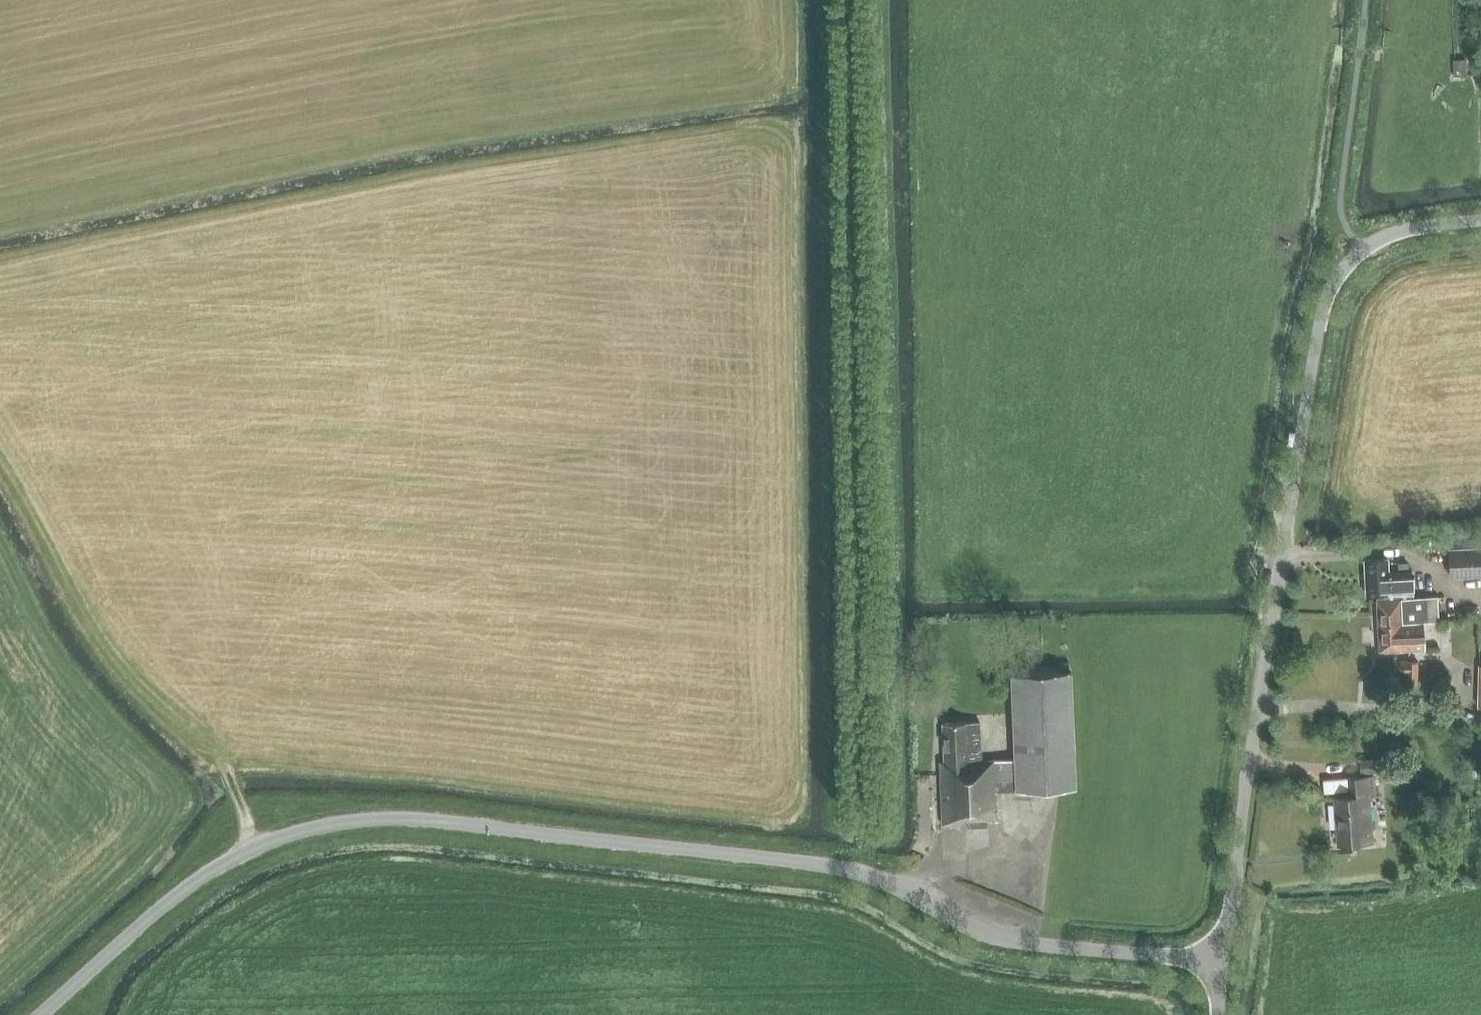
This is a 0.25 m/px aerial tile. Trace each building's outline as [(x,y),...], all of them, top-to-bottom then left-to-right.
[(1465,60),(1454,60),(1454,76),(1465,75),(1465,60)] [(1475,534),(1475,547),(1448,547),(1448,578),(1480,577),(1480,534),(1475,534)] [(1365,594),(1393,593),(1413,592),(1412,572),(1388,573),(1387,559),(1363,560),(1365,594)] [(1437,597),(1399,599),(1400,625),(1423,623),(1423,622),(1438,621),(1437,597)] [(1400,625),(1399,599),(1376,600),(1379,651),(1424,649),(1423,623),(1400,625)] [(1418,685),(1419,661),(1393,660),(1392,673),(1405,673),(1405,684),(1418,685)] [(996,791),(1075,788),(1070,671),(1069,671),(1068,661),(1057,662),(1058,671),(1010,674),(1014,759),(981,761),(979,721),(942,723),(944,757),(939,757),(942,825),(967,824),(967,825),(987,825),(987,821),(997,820),(996,791)] [(1378,758),(1359,759),(1360,774),(1379,773),(1378,758)] [(1368,795),(1374,795),(1373,776),(1347,778),(1349,796),(1333,797),(1337,844),(1372,841),(1368,795)]
